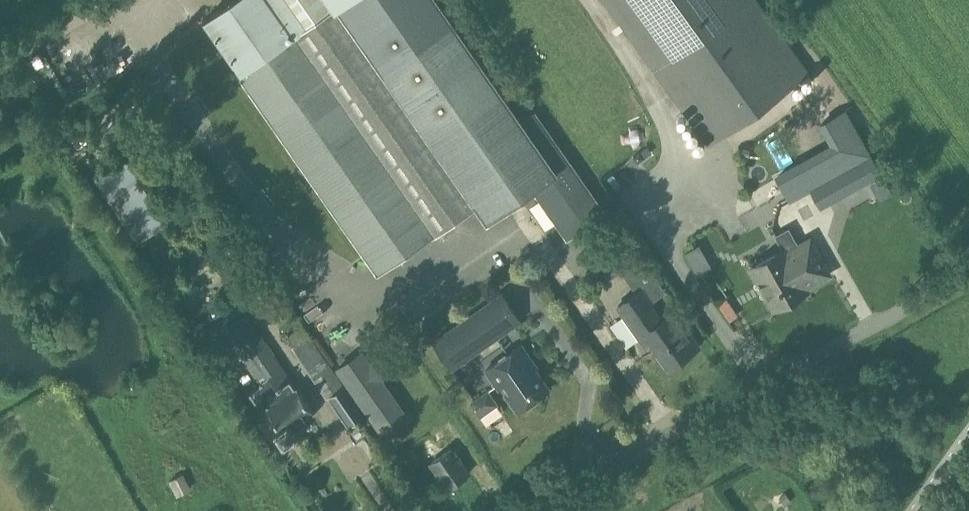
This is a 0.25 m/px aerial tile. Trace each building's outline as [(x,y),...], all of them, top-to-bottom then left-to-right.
[(270,0),(234,0),(206,19),(243,72),(241,73),(379,272),(475,206),(486,222),(533,190),(567,239),(605,212),(536,111),(520,122),(436,0),(331,0),(336,8),(295,36),(270,0)] [(757,0),(603,0),(708,145),(810,73),(757,0)] [(809,189),(869,156),(844,110),(818,125),(829,145),(796,163),(773,175),(788,201),(809,189)] [(708,159),(726,195),(765,176),(748,140),(708,159)] [(819,208),(879,175),(869,156),(809,189),(819,208)] [(790,224),(779,194),(732,212),(743,242),(790,224)] [(804,287),(828,273),(809,240),(785,254),(804,287)] [(664,320),(652,302),(665,292),(632,244),(594,270),(603,283),(621,271),(634,290),(617,303),(645,345),(651,341),(669,368),(698,348),(675,313),(664,320)] [(804,287),(785,254),(782,255),(780,251),(751,267),(775,309),(807,291),(804,287)] [(520,321),(501,295),(433,343),(451,369),(520,321)] [(224,330),(262,383),(271,395),(291,381),(293,379),(246,314),(224,330)] [(328,397),(345,386),(300,320),(284,331),(328,397)] [(520,346),(486,370),(499,389),(505,385),(510,391),(505,394),(517,411),(548,390),(534,369),(536,368),(520,346)] [(361,352),(338,368),(384,433),(407,417),(380,378),(383,376),(373,362),(370,364),(361,352)] [(262,383),(249,392),(263,410),(268,407),(281,426),(276,429),(285,443),(299,433),(294,427),(315,411),(297,386),(296,387),(291,381),(271,395),(262,383)] [(365,416),(345,386),(328,397),(348,427),(365,416)] [(480,417),(498,404),(488,389),(469,402),(480,417)] [(258,444),(266,457),(279,450),(271,436),(258,444)] [(469,474),(453,449),(430,465),(446,489),(469,474)] [(177,496),(191,489),(183,473),(169,480),(177,496)]
